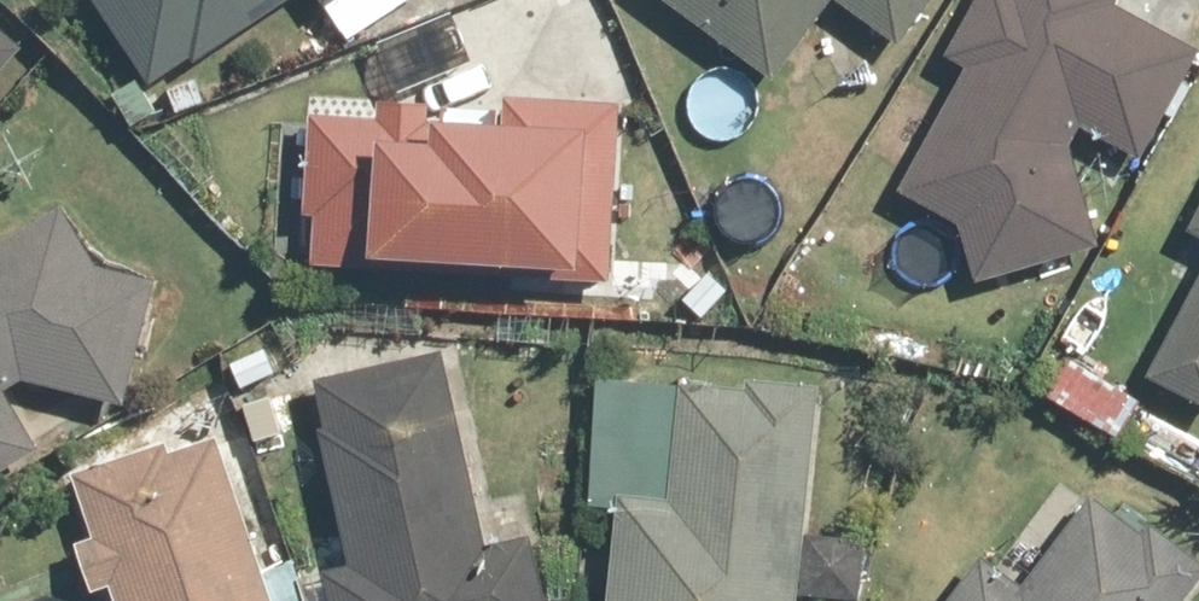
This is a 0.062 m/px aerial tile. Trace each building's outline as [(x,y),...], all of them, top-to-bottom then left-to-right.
[(150,84),(292,0),(100,0),(150,84)] [(817,0),(691,0),(772,60),(817,0)] [(902,34),(927,0),(856,0),(902,34)] [(1070,125),(1129,162),(1198,54),(1121,5),(1123,0),(1008,0),(950,108),(936,111),(939,128),(905,192),(960,221),(971,272),(1096,245),(1070,125)] [(25,49),(0,27),(0,78),(25,49)] [(337,117),(326,261),(611,282),(622,139),(337,117)] [(0,245),(0,371),(121,401),(151,282),(98,269),(62,209),(0,245)] [(1150,377),(1198,403),(1198,283),(1150,377)] [(351,565),(328,570),(334,600),(537,600),(523,531),(482,539),(443,353),(312,381),(351,565)] [(807,398),(625,381),(605,600),(789,600),(807,398)] [(40,448),(0,385),(0,473),(40,448)] [(216,438),(65,489),(103,600),(272,600),(216,438)] [(949,600),(1183,600),(1198,580),(1198,563),(1091,479),(1017,574),(988,551),(949,600)]
